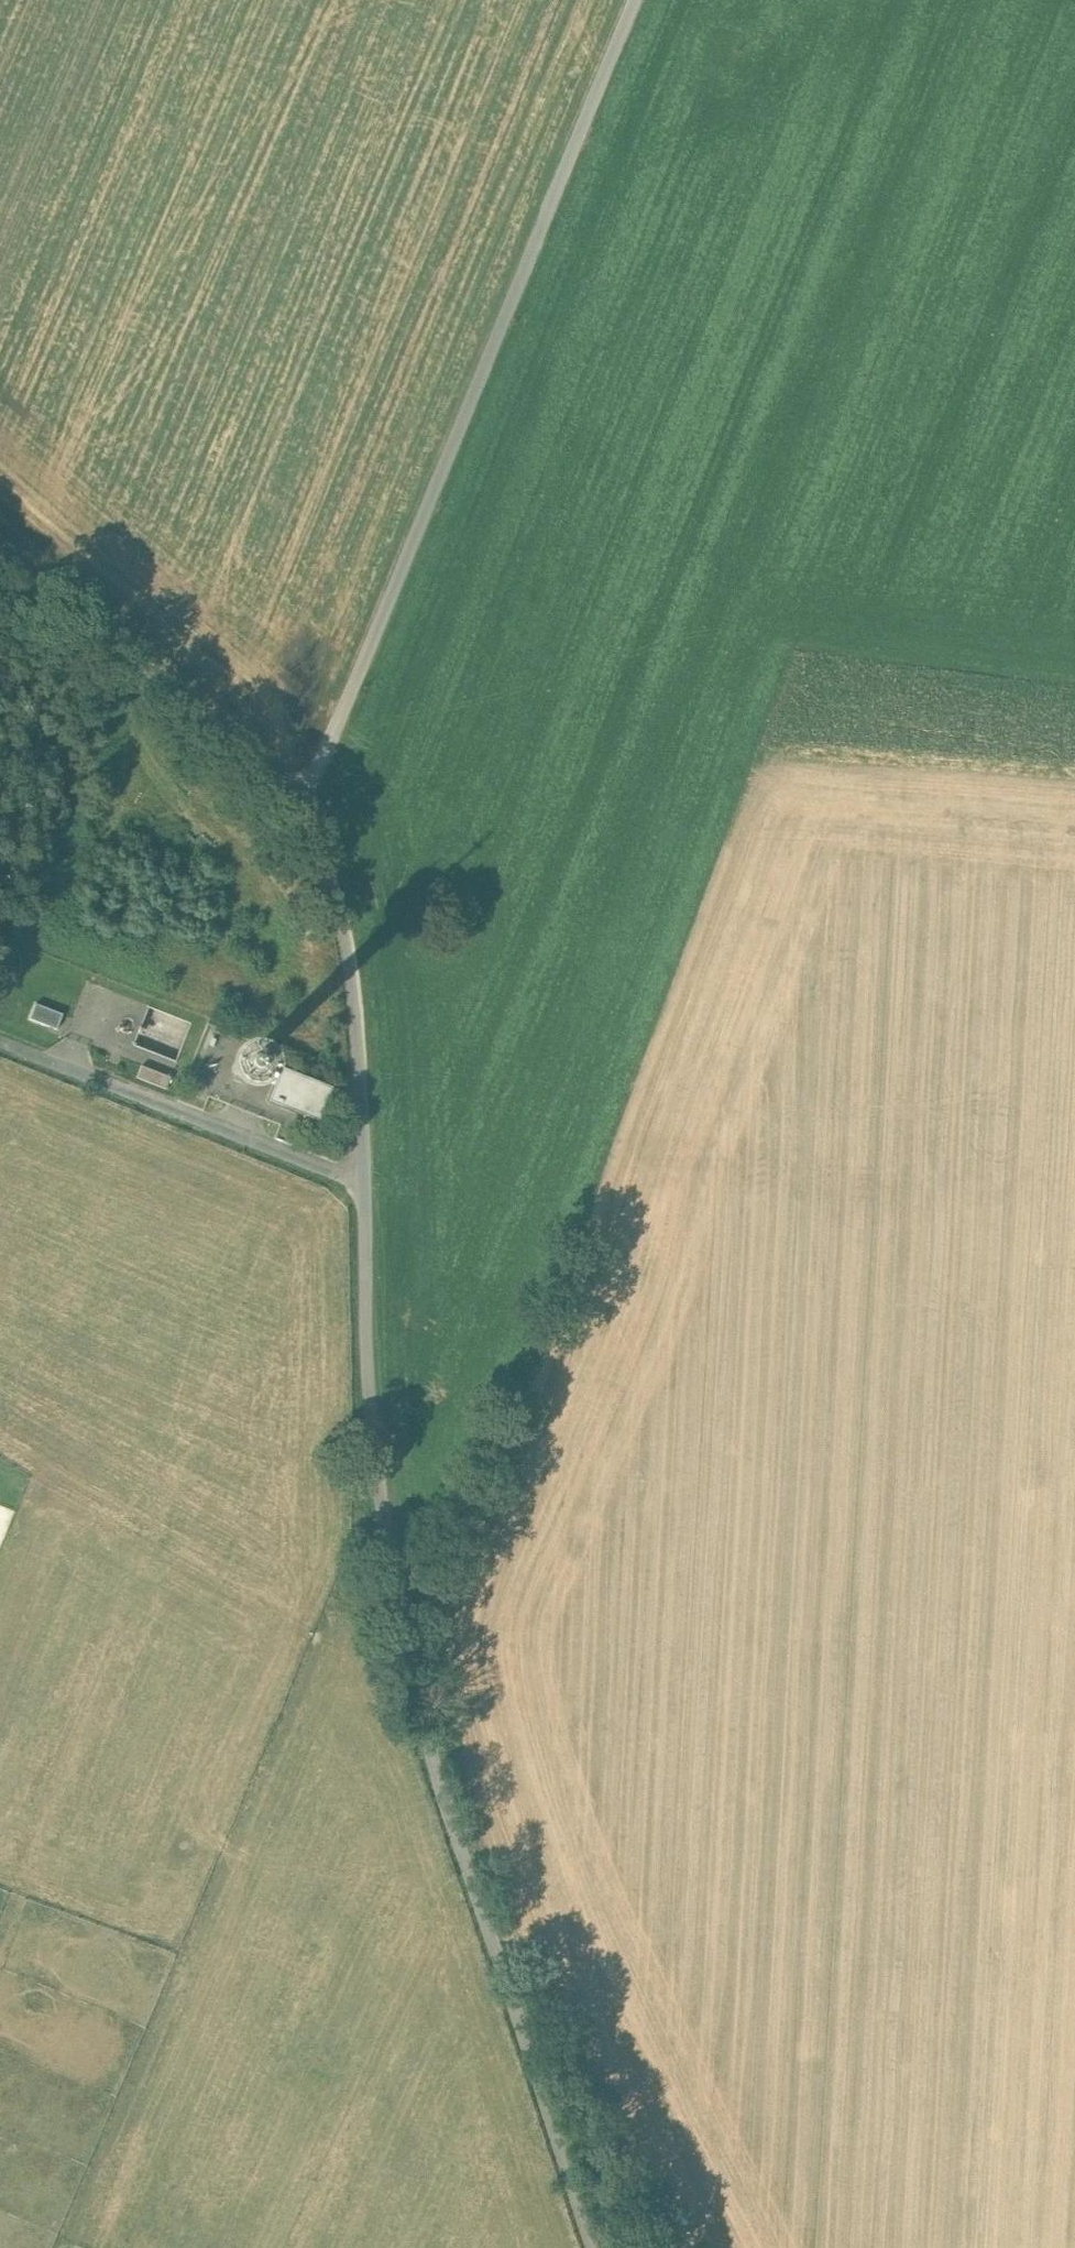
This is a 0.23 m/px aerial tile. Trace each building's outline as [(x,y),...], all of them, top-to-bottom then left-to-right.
[(31,1017),(57,1026),(63,1012),(36,1002),(31,1017)] [(192,1024),(148,1007),(133,1045),(177,1062),(192,1024)] [(222,1036),(216,1034),(213,1043),(218,1045),(222,1036)] [(170,1077),(141,1065),(136,1077),(166,1089),(170,1077)] [(278,1090),(281,1082),(253,1071),(253,1074),(251,1077),(249,1079),(278,1090)] [(335,1095),(284,1076),(281,1082),(278,1090),(270,1111),(322,1130),(335,1095)]
